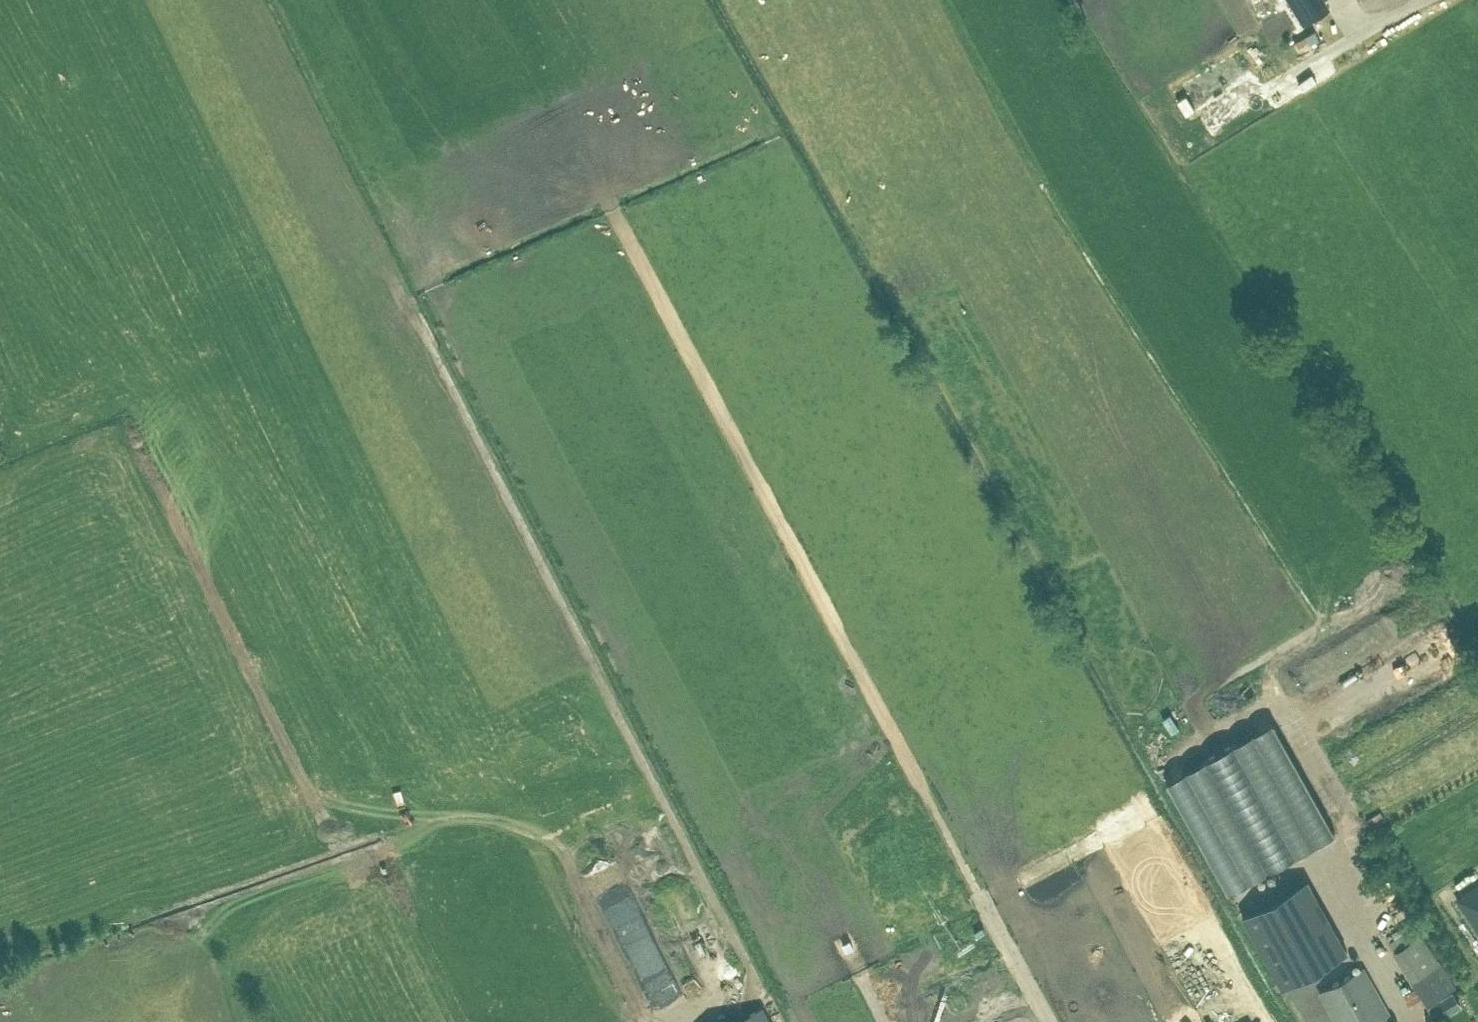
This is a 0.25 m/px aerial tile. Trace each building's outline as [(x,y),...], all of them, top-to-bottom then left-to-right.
[(1271,720),(1165,780),(1227,891),(1334,831),(1271,720)] [(1306,879),(1243,915),(1283,985),(1346,949),(1306,879)] [(1456,897),(1477,931),(1477,883),(1456,897)] [(1419,933),(1392,951),(1426,1002),(1453,984),(1419,933)] [(1394,1021),(1363,966),(1319,991),(1336,1021),(1392,1021),(1394,1021)] [(761,1007),(731,1021),(768,1021),(761,1007)]
